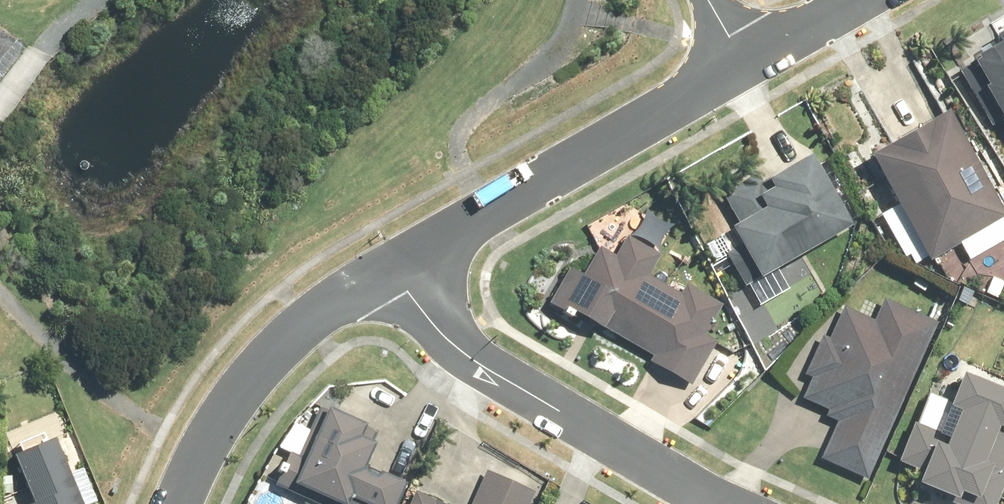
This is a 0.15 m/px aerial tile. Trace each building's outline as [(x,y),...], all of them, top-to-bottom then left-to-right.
[(962,64),(1003,129),(1003,37),(962,64)] [(864,170),(927,267),(1003,218),(1003,214),(944,120),(864,170)] [(805,150),(724,195),(740,223),(726,231),(755,281),(849,229),(805,150)] [(563,257),(536,308),(687,390),(713,343),(699,336),(715,306),(646,269),(652,257),(625,242),(616,259),(597,249),(586,270),(563,257)] [(837,417),(819,461),(866,480),(932,325),(881,303),(873,322),(844,310),(805,403),(837,417)] [(915,487),(958,503),(987,503),(998,478),(991,475),(1003,441),(1003,419),(999,417),(1003,404),(1003,401),(961,384),(942,432),(912,420),(896,460),(922,470),(915,487)] [(291,489),(327,503),(345,503),(346,501),(353,503),(393,503),(400,486),(361,469),(377,433),(324,411),(291,489)] [(10,460),(30,503),(80,503),(51,441),(10,460)] [(534,494),(488,474),(475,503),(529,503),(534,494)] [(417,493),(412,503),(443,503),(417,493)]
